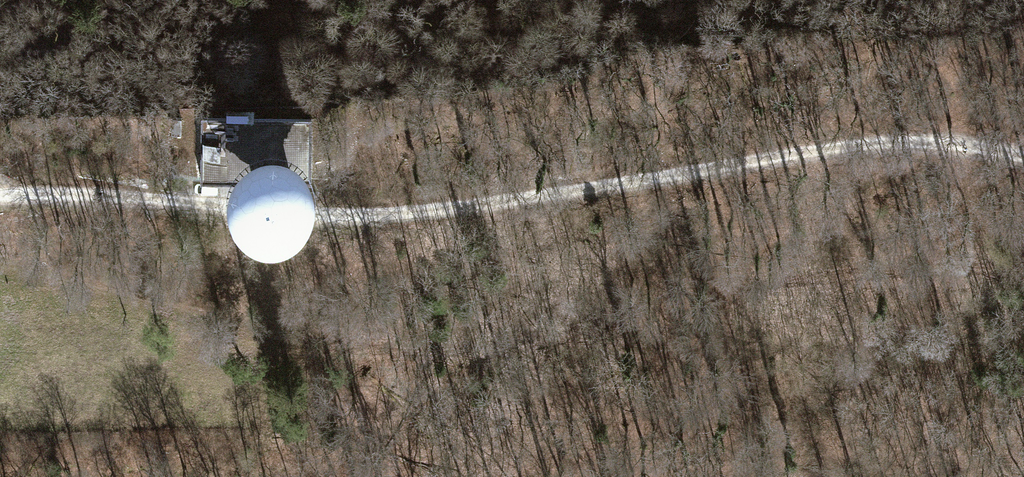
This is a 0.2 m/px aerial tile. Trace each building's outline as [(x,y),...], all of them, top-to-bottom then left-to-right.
[(293,178),(309,178),(310,119),(253,119),(253,114),(225,114),(225,119),(202,118),(201,176),(201,177),(258,177),(258,192),(293,192),(293,178)] [(201,176),(202,118),(173,118),(173,175),(201,176)] [(290,306),(272,220),(217,231),(234,317),(290,306)]
